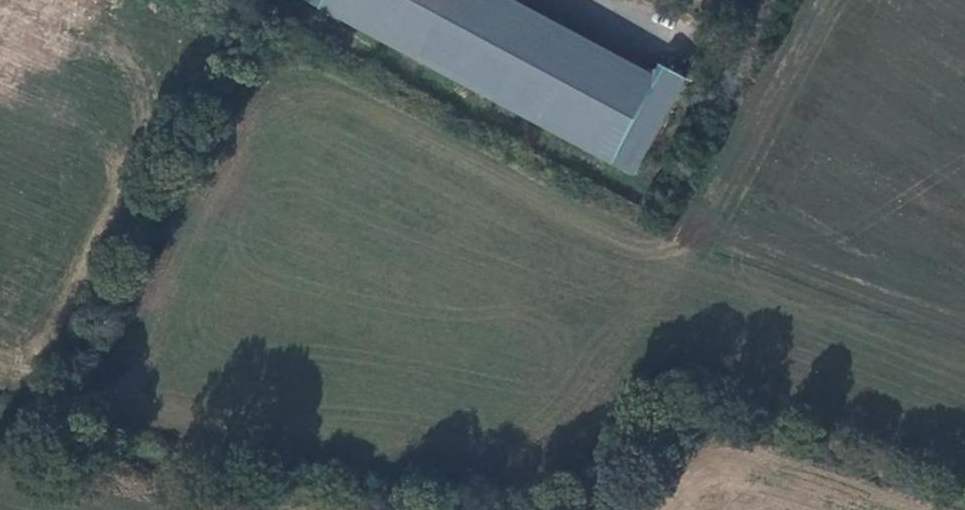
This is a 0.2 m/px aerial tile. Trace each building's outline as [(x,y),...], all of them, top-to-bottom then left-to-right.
[(679,74),(662,65),(649,88),(486,0),(310,0),(627,171),(679,74)]
